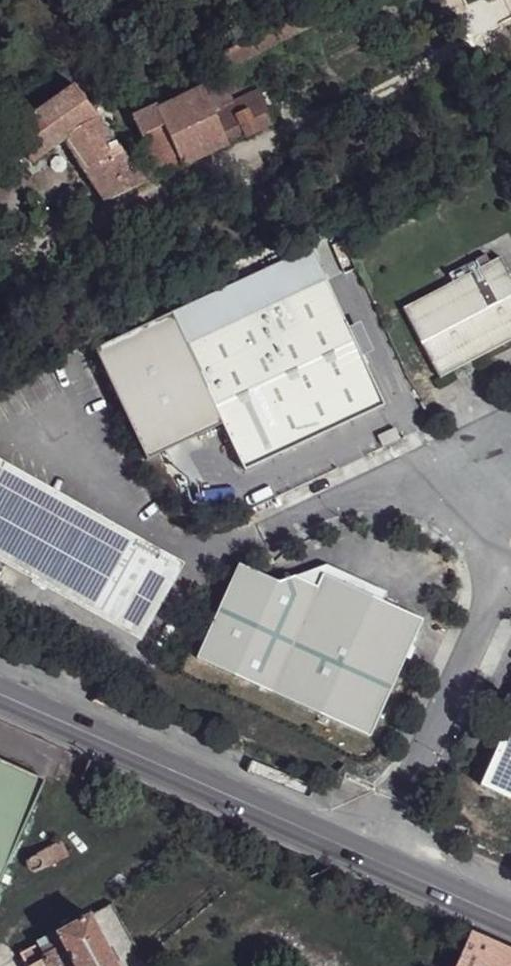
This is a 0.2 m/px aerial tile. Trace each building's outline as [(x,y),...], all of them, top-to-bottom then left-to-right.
[(213,59),(220,74),(317,23),(308,9),(213,59)] [(158,106),(159,109),(203,88),(193,63),(151,85),(158,106)] [(204,90),(214,111),(231,102),(221,81),(204,90)] [(34,161),(66,141),(107,203),(155,182),(160,178),(160,177),(155,178),(149,168),(142,170),(139,168),(131,170),(117,143),(111,145),(78,84),(10,131),(11,132),(27,152),(34,161)] [(159,109),(183,167),(229,146),(214,111),(204,90),(203,88),(159,109)] [(214,111),(229,146),(231,146),(230,143),(246,136),(247,137),(258,133),(257,130),(272,123),(273,126),(275,123),(259,90),(231,102),(214,111)] [(160,177),(160,178),(183,167),(159,109),(158,106),(135,117),(140,129),(160,177)] [(126,121),(132,133),(140,129),(135,117),(126,121)] [(324,171),(332,187),(341,182),(334,166),(324,171)] [(219,422),(244,468),(382,402),(361,356),(347,326),(311,251),(96,349),(145,458),(219,422)] [(469,277),(496,262),(491,253),(464,266),(469,277)] [(510,337),(510,276),(503,260),(496,262),(469,277),(464,266),(450,273),(454,284),(404,309),(437,374),(510,337)] [(347,326),(361,356),(373,348),(359,319),(347,326)] [(149,635),(192,559),(0,453),(0,553),(149,635)] [(246,558),(205,652),(279,686),(326,578),(302,569),(288,575),(246,558)] [(330,568),(392,594),(395,587),(335,560),(330,568)] [(279,686),(381,731),(432,612),(392,594),(330,568),(326,578),(279,686)] [(510,803),(510,732),(485,792),(510,803)] [(0,760),(0,885),(46,781),(0,760)] [(42,870),(71,854),(64,841),(34,857),(32,859),(31,861),(31,865),(32,868),(34,870),(37,871),(39,871),(42,870)] [(92,916),(21,954),(28,965),(118,965),(92,916)] [(473,933),(458,965),(510,965),(510,950),(473,933)]
